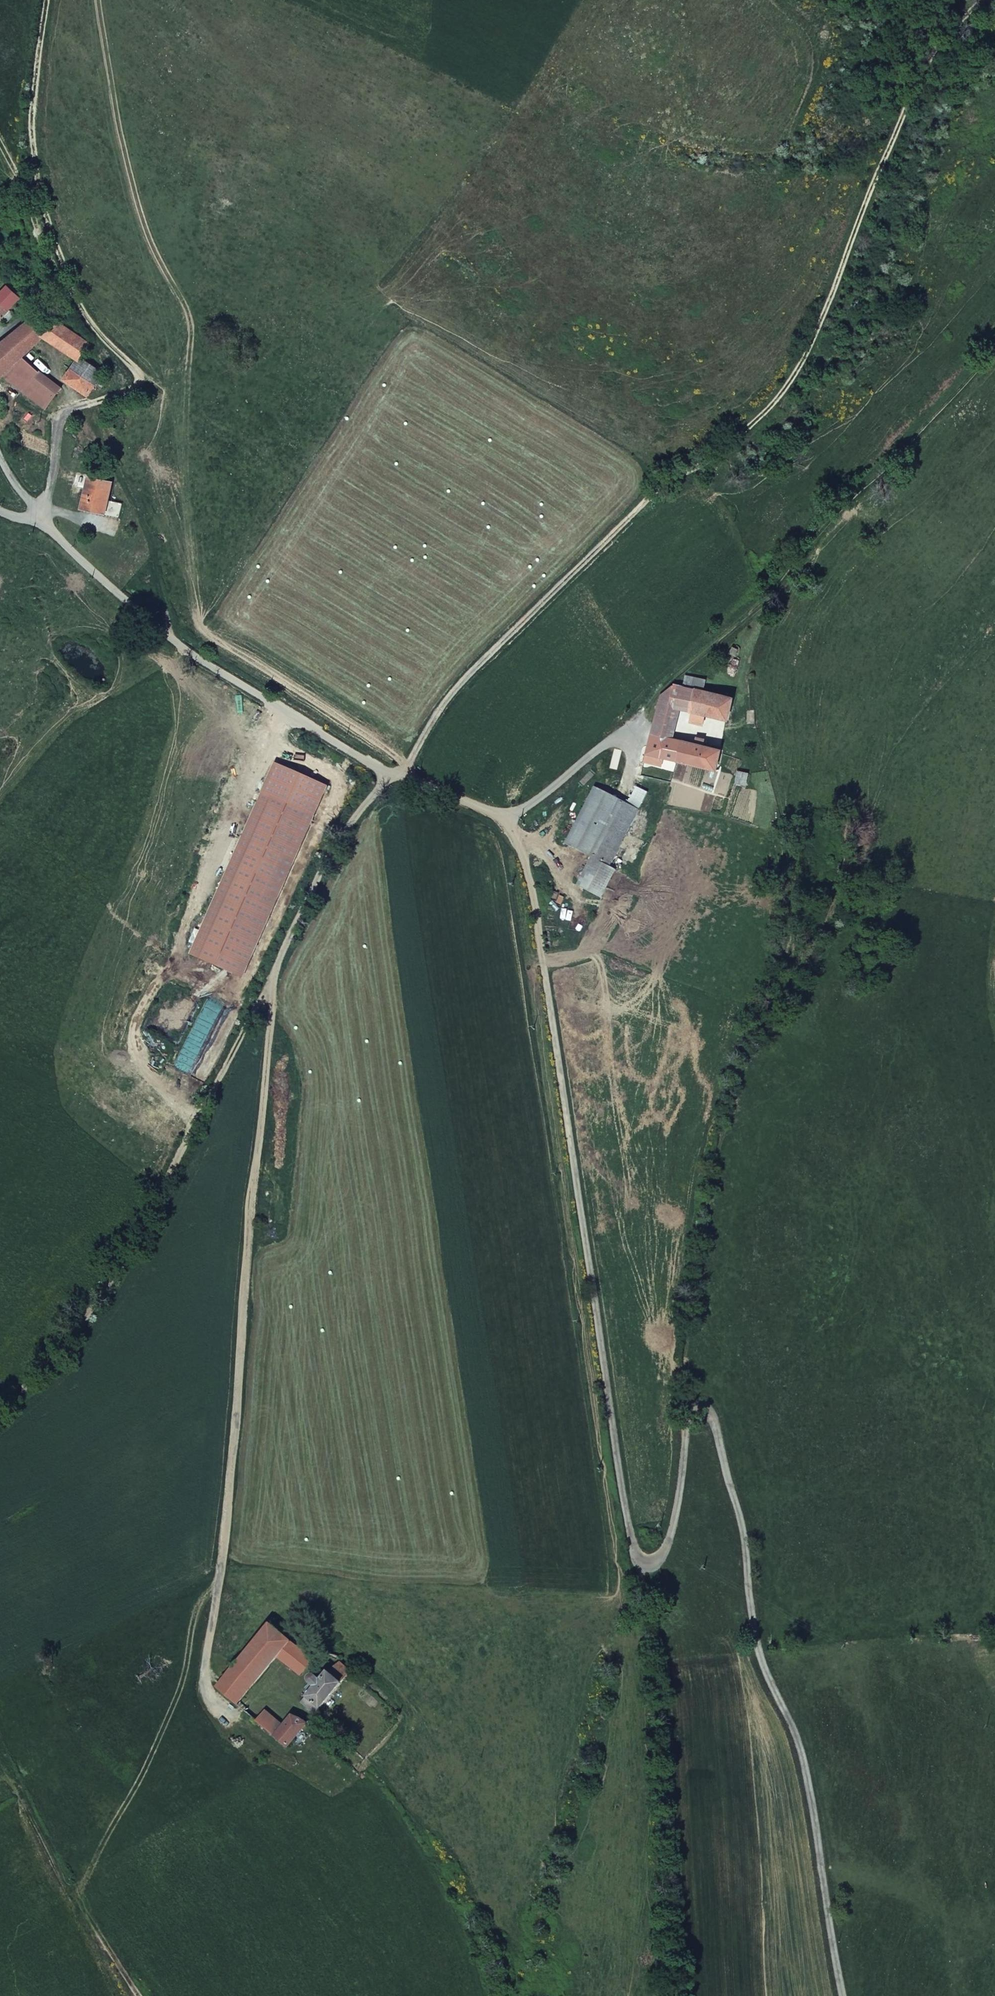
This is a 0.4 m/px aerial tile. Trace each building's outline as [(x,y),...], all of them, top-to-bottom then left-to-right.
[(3,295),(10,288),(0,276),(0,297),(3,295)] [(12,305),(3,295),(0,297),(0,314),(12,305)] [(0,332),(0,369),(32,403),(43,393),(51,384),(17,348),(38,329),(38,328),(21,312),(0,332)] [(48,315),(38,328),(38,329),(70,350),(81,337),(48,315)] [(54,374),(60,378),(79,391),(86,382),(91,388),(95,381),(97,379),(90,373),(95,368),(72,352),(54,374)] [(71,501),(104,503),(105,482),(72,479),(71,501)] [(736,699),(669,685),(659,695),(647,753),(674,759),(722,768),(725,752),(707,748),(709,741),(697,738),(695,745),(676,742),(682,714),(702,718),(701,724),(712,727),(714,720),(730,724),(736,699)] [(759,722),(759,714),(750,712),(748,721),(759,722)] [(674,759),(647,753),(645,762),(672,768),(674,759)] [(632,808),(625,806),(601,868),(624,876),(654,797),(639,791),(632,808)] [(601,868),(625,806),(602,798),(578,859),(601,868)] [(624,876),(601,868),(592,897),(619,906),(628,877),(624,876)] [(277,1657),(291,1641),(271,1624),(217,1687),(237,1704),(277,1657)] [(313,1660),(291,1641),(277,1657),(300,1675),(313,1660)] [(315,1713),(351,1671),(341,1662),(328,1673),(327,1674),(321,1681),(316,1677),(313,1675),(312,1675),(311,1675),(309,1676),(308,1677),(308,1680),(310,1682),(316,1688),(302,1703),(309,1709),(310,1709),(315,1713)] [(265,1710),(256,1721),(286,1746),(306,1724),(300,1719),(298,1718),(291,1716),(283,1726),(265,1710)]
